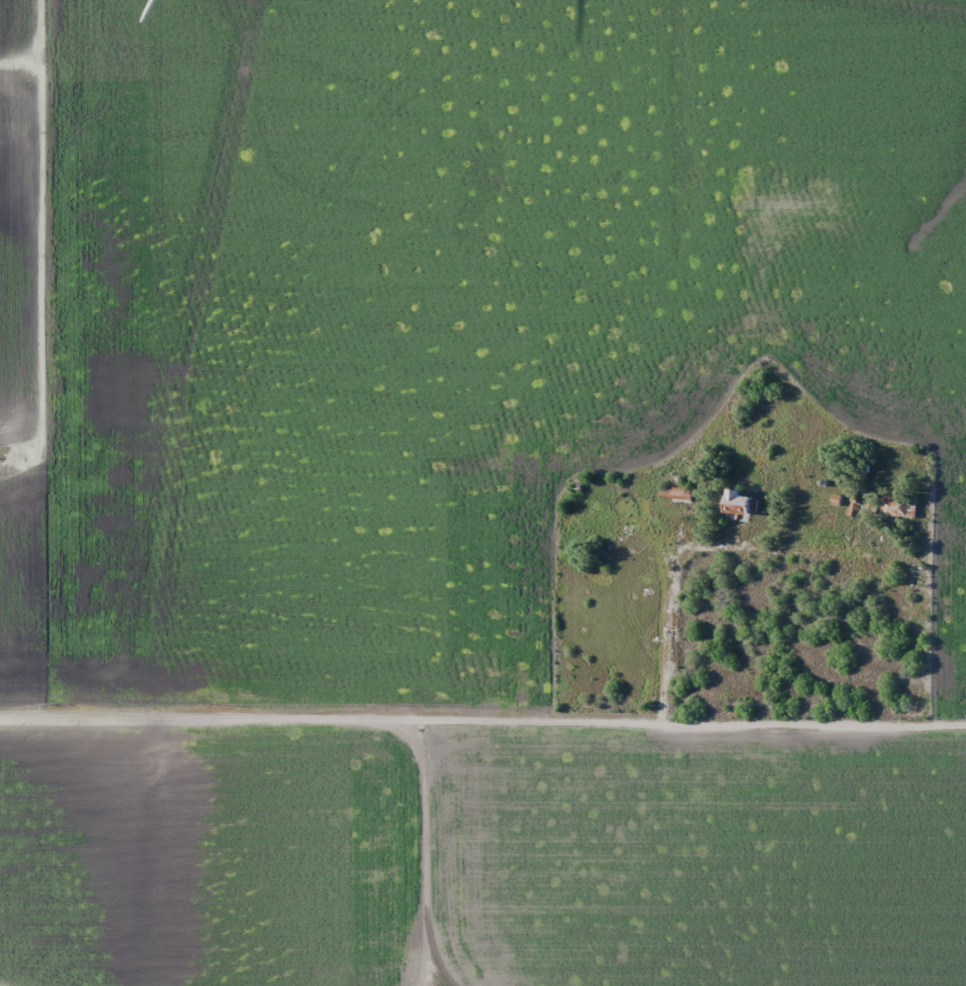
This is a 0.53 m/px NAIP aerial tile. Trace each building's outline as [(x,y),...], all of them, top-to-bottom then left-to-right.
[(691,503),(691,488),(660,488),(660,503),(691,503)] [(743,490),(728,489),(725,518),(751,521),(753,496),(743,495),(743,490)] [(916,494),(883,493),(882,516),(915,517),(916,494)]
